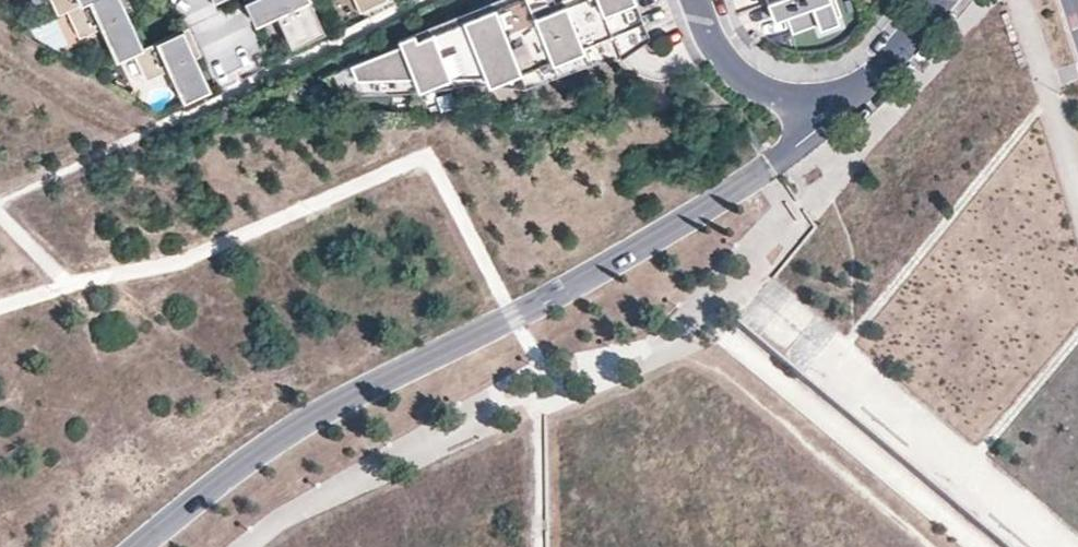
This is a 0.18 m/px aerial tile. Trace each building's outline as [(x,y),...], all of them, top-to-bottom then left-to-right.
[(60,14),(69,10),(89,0),(53,0),(60,14)] [(131,0),(89,0),(69,10),(82,38),(104,27),(129,16),(136,12),(131,0)] [(272,0),(249,0),(245,2),(243,2),(253,24),(278,13),(272,0)] [(278,13),(292,43),(320,30),(306,0),(272,0),(278,13)] [(612,35),(643,23),(634,0),(561,0),(563,6),(539,15),(533,0),(512,0),(322,76),(341,95),(420,92),(472,84),(526,89),(587,67),(622,60),(612,35)] [(360,13),(388,0),(354,0),(360,13)] [(561,0),(533,0),(539,15),(563,6),(561,0)] [(775,17),(791,9),(801,29),(820,20),(840,11),(835,0),(767,0),(775,17)] [(144,49),(129,16),(104,27),(119,60),(134,53),(144,49)] [(650,41),(643,23),(612,35),(622,60),(650,41)] [(198,47),(189,27),(144,49),(134,53),(147,81),(166,72),(193,60),(201,56),(198,47)] [(193,60),(166,72),(179,99),(205,87),(193,60)]
